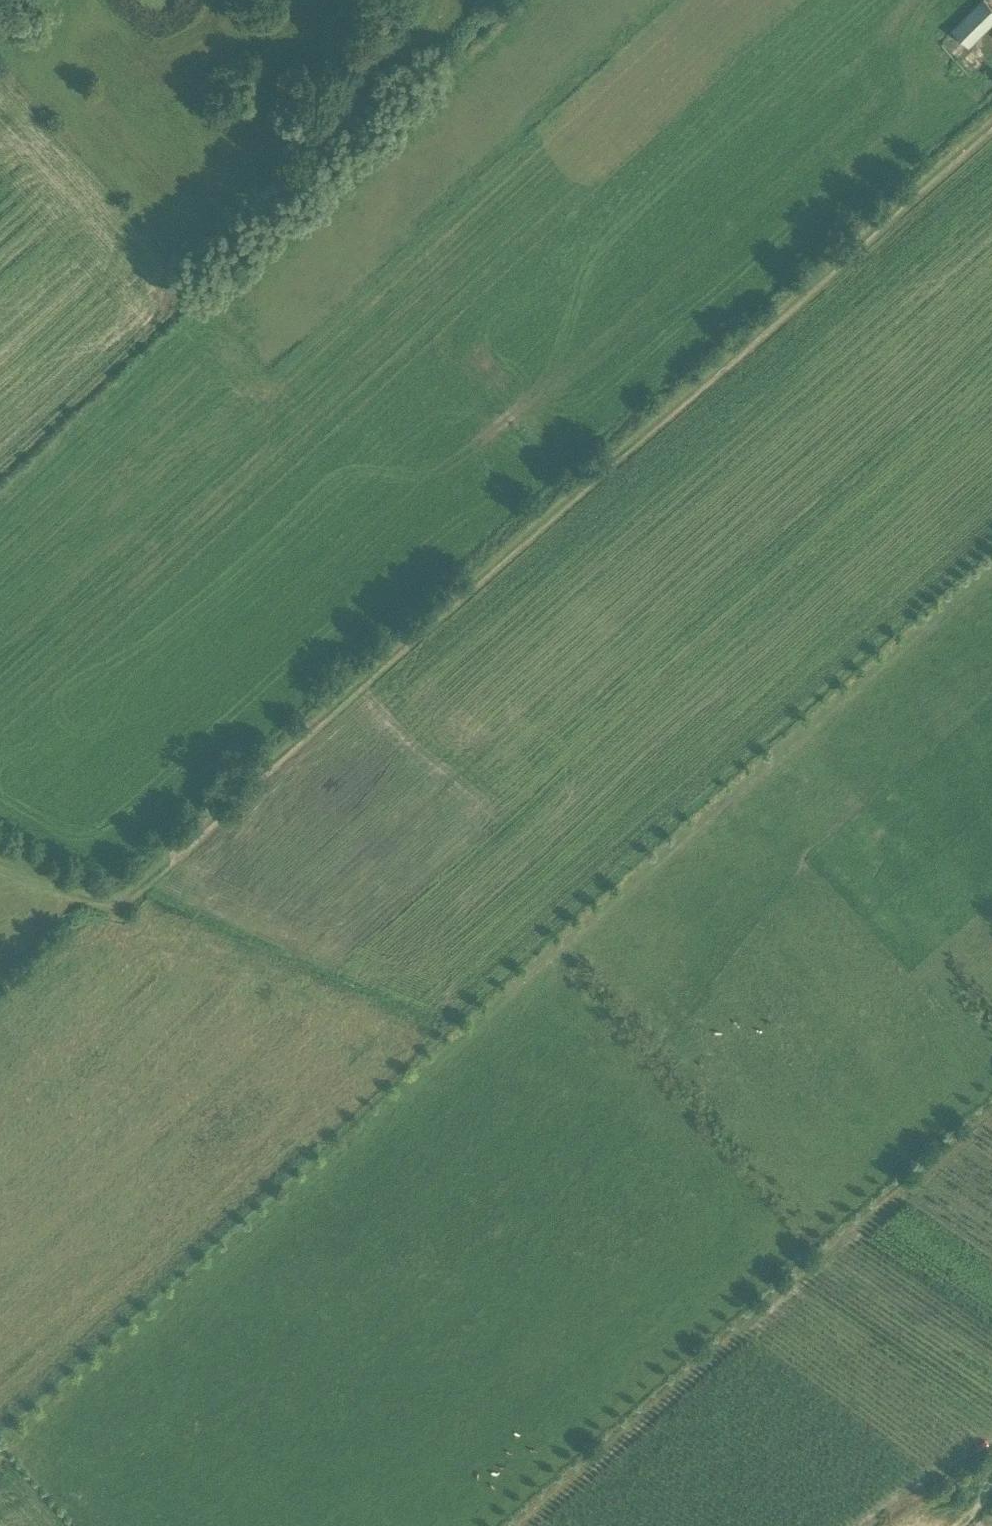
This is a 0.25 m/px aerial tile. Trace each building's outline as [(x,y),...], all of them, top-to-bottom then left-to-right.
[(991,22),(991,10),(982,0),(950,31),(967,47),(991,22)]
